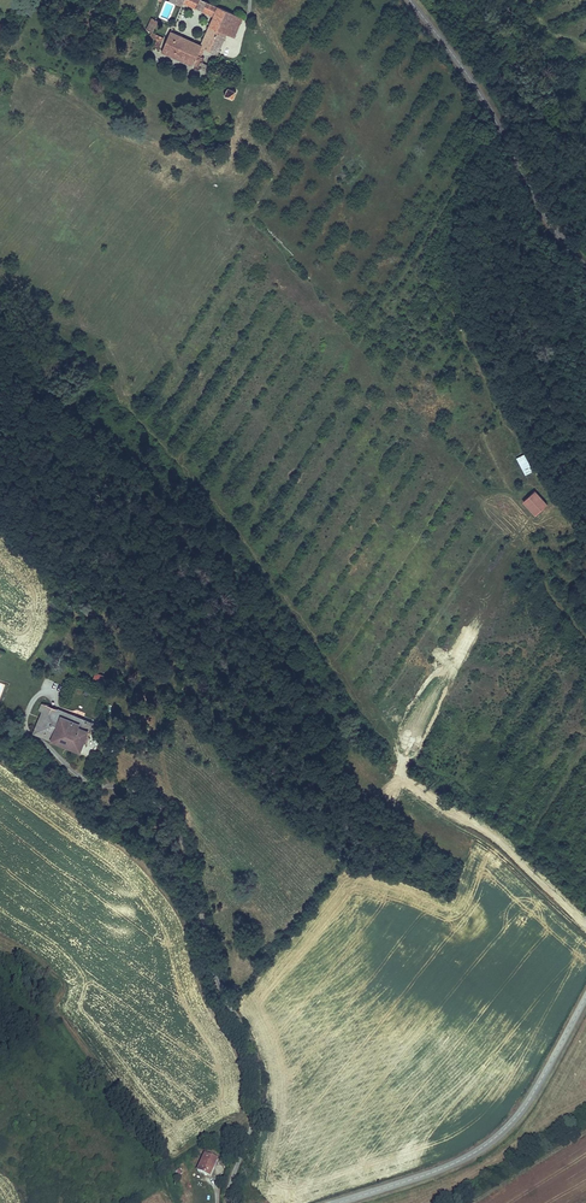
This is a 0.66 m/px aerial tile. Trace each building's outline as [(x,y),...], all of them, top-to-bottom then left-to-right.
[(212,1),(207,11),(220,16),(208,44),(177,31),(168,51),(202,66),(204,60),(202,59),(206,48),(223,55),(232,34),(242,10),(246,1),(245,0),(230,0),(227,7),(212,1)] [(206,0),(179,0),(189,5),(190,3),(203,9),(206,0)] [(210,0),(206,0),(203,9),(207,11),(212,1),(210,0)] [(251,14),(242,10),(232,34),(240,37),(251,14)] [(156,19),(150,32),(155,34),(153,38),(161,41),(158,47),(164,50),(170,36),(159,31),(163,22),(156,19)] [(231,97),(239,100),(243,91),(235,88),(231,97)] [(524,453),(516,458),(525,475),(534,471),(524,453)] [(535,491),(523,502),(536,515),(548,504),(535,491)] [(10,700),(17,690),(4,682),(8,675),(0,670),(0,694),(10,700)] [(4,682),(17,690),(21,683),(8,675),(4,682)] [(110,728),(54,706),(51,712),(54,714),(46,735),(90,753),(97,735),(105,738),(110,728)] [(218,1158),(205,1152),(197,1170),(211,1175),(218,1158)]
